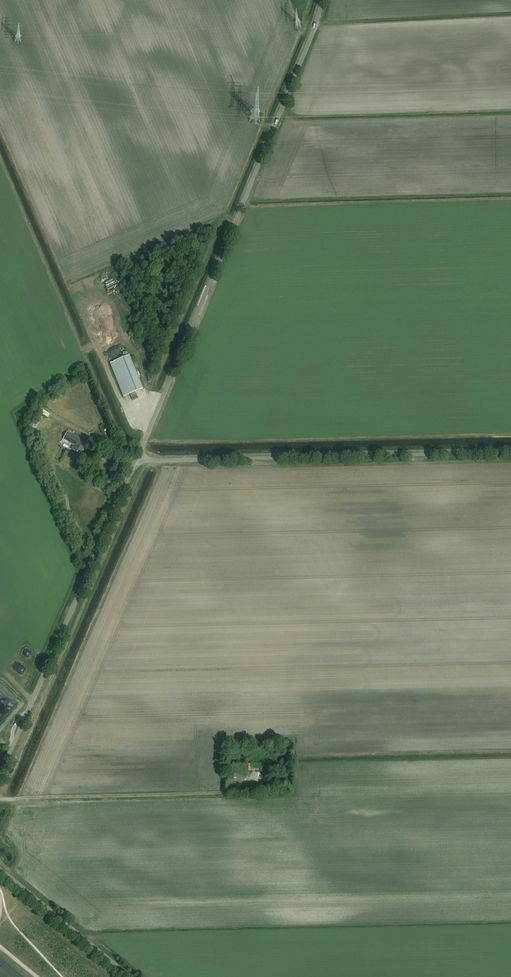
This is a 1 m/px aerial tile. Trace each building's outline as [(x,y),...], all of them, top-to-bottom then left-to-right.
[(112,292),(117,289),(119,293),(120,296),(123,295),(123,294),(121,291),(120,288),(122,287),(122,286),(118,278),(114,279),(108,283),(109,288),(111,290),(112,292)] [(129,355),(110,363),(124,396),(129,393),(130,394),(143,389),(129,355)] [(80,454),(87,443),(74,435),(73,437),(67,433),(64,439),(76,446),(73,450),(80,454)] [(239,771),(240,764),(236,764),(236,766),(232,766),(231,776),(234,776),(235,770),(236,770),(236,771),(239,771)]
